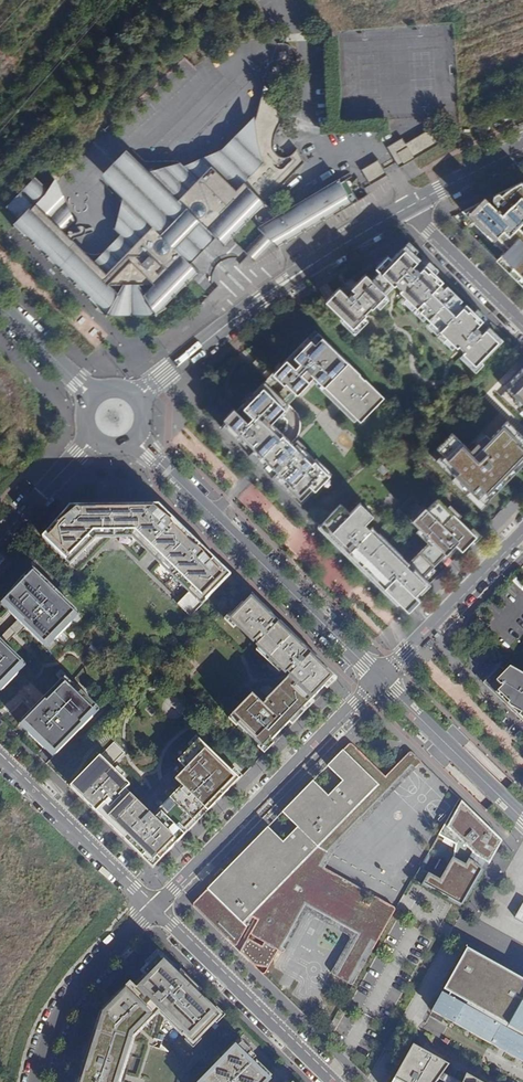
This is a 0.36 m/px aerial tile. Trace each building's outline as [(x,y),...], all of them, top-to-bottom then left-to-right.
[(285,83),(295,47),(276,42),(266,78),(285,83)] [(21,218),(16,223),(13,227),(96,308),(106,315),(129,315),(129,313),(133,313),(133,315),(156,315),(163,310),(166,307),(199,273),(201,275),(202,274),(182,255),(184,254),(186,254),(186,253),(186,252),(204,233),(206,233),(207,232),(206,231),(208,229),(227,248),(228,247),(226,246),(252,219),(259,226),(258,228),(262,232),(273,243),(278,248),(333,215),(334,215),(358,201),(346,180),(353,177),(350,173),(278,216),(265,203),(304,162),(297,149),(286,157),(282,157),(279,156),(277,155),(274,151),(273,148),(273,143),(277,129),(281,121),(282,117),(282,111),(281,107),(280,103),(278,99),(274,94),(265,85),(264,79),(263,79),(264,85),(256,116),(255,120),(252,124),(211,166),(206,161),(186,169),(179,162),(177,161),(175,161),(145,161),(132,149),(129,152),(178,200),(152,226),(103,178),(100,181),(113,194),(113,235),(113,240),(110,246),(107,250),(104,252),(101,253),(97,254),(91,254),(85,252),(83,251),(67,235),(72,222),(63,200),(55,183),(48,190),(36,178),(9,206),(21,218)] [(399,168),(440,144),(430,129),(405,143),(402,138),(387,147),(399,168)] [(129,152),(103,178),(152,226),(178,200),(129,152)] [(361,170),(370,185),(387,175),(378,159),(361,170)] [(493,199),(488,204),(484,200),(462,211),(494,242),(498,238),(508,248),(500,256),(522,278),(522,231),(519,227),(522,223),(520,221),(522,218),(522,183),(522,181),(496,194),(493,197),(493,199)] [(243,250),(249,256),(255,262),(273,243),(262,232),(243,250)] [(340,287),(326,301),(353,328),(361,320),(358,317),(363,312),(365,314),(371,308),(372,308),(386,294),(383,291),(391,283),(394,286),(396,284),(401,290),(400,291),(417,308),(420,305),(423,309),(420,311),(437,327),(440,324),(443,327),(440,331),(457,347),(459,346),(464,351),(463,353),(477,366),(503,340),(406,245),(391,259),(388,256),(376,268),(380,272),(371,280),(366,273),(351,287),(355,291),(353,294),(352,293),(348,296),(340,287)] [(275,372),(297,394),(311,380),(314,377),(319,381),(316,384),(332,400),(335,397),(339,401),(336,404),(354,421),(357,419),(360,422),(384,397),(318,333),(311,340),(308,337),(292,354),(275,372)] [(504,384),(522,403),(522,365),(504,384)] [(265,381),(221,427),(234,440),(237,437),(245,444),(242,447),(264,469),(270,474),(272,471),(279,478),(276,481),(301,505),(325,480),(323,477),(329,471),(316,458),(315,460),(297,442),(294,445),(271,422),(289,404),(265,381)] [(470,450),(478,458),(504,432),(514,443),(518,438),(521,441),(521,442),(522,444),(522,436),(519,432),(507,421),(490,438),(485,435),(470,450)] [(482,431),(467,446),(470,450),(485,435),(482,431)] [(452,432),(437,448),(444,455),(441,459),(456,473),(454,475),(478,499),(479,498),(485,503),(507,480),(503,475),(522,454),(522,444),(521,442),(521,441),(518,438),(514,443),(504,432),(478,458),(470,450),(467,446),(452,432)] [(245,444),(237,437),(234,440),(242,447),(245,444)] [(503,475),(507,480),(522,464),(522,454),(503,475)] [(272,471),(270,474),(276,481),(279,478),(272,471)] [(329,471),(323,477),(325,480),(332,473),(329,471)] [(340,503),(320,524),(328,532),(331,529),(337,535),(334,538),(400,601),(402,599),(409,606),(431,583),(424,577),(441,559),(448,566),(477,536),(438,498),(427,508),(425,507),(412,520),(431,539),(409,562),(379,533),(377,535),(365,523),(370,518),(357,505),(350,513),(340,503)] [(153,505),(77,506),(77,509),(72,514),(78,519),(85,512),(88,515),(70,535),(67,532),(73,526),(66,520),(60,521),(58,524),(56,522),(42,537),(70,565),(96,538),(133,537),(188,593),(177,604),(191,617),(231,575),(214,559),(205,568),(212,575),(209,578),(175,545),(178,542),(198,561),(204,554),(200,551),(198,549),(201,546),(176,522),(173,525),(169,522),(163,528),(167,532),(164,535),(145,517),(148,514),(152,517),(157,511),(153,508),(153,505)] [(72,514),(66,520),(73,526),(67,532),(70,535),(88,515),(85,512),(78,519),(72,514)] [(152,517),(148,514),(145,517),(164,535),(167,532),(163,528),(152,517)] [(337,535),(331,529),(328,532),(334,538),(337,535)] [(205,568),(198,561),(178,542),(175,545),(209,578),(212,575),(205,568)] [(24,575),(1,604),(8,611),(17,621),(25,628),(43,645),(52,636),(56,640),(71,625),(67,621),(77,611),(35,571),(29,579),(24,575)] [(230,617),(290,676),(262,704),(252,694),(230,717),(262,748),(331,677),(335,681),(337,679),(334,676),(279,623),(277,624),(269,617),(271,615),(253,597),(245,606),(243,604),(230,617)] [(271,615),(269,617),(277,624),(279,623),(271,615)] [(25,628),(17,621),(10,628),(16,634),(18,636),(25,628)] [(10,628),(0,638),(0,639),(6,644),(16,634),(10,628)] [(3,690),(17,675),(14,671),(23,661),(6,644),(0,639),(0,687),(3,690)] [(500,666),(483,683),(495,695),(496,693),(522,720),(522,679),(500,666)] [(38,704),(19,724),(45,750),(53,758),(88,723),(97,713),(94,710),(97,707),(81,691),(78,695),(62,679),(46,697),(38,704)] [(28,680),(21,688),(27,694),(35,686),(28,680)] [(35,686),(27,694),(38,704),(46,697),(35,686)] [(100,756),(70,787),(100,816),(103,813),(128,836),(124,840),(143,858),(146,854),(153,861),(157,857),(160,860),(185,835),(182,832),(205,808),(208,811),(229,790),(226,786),(236,776),(199,739),(178,761),(186,768),(175,780),(182,786),(152,816),(126,790),(130,785),(100,756)] [(376,945),(394,912),(395,911),(394,909),(393,908),(376,898),(374,898),(373,899),(368,906),(363,903),(367,895),(367,894),(366,893),(324,869),(312,862),(310,862),(317,848),(362,801),(366,804),(368,803),(387,784),(388,782),(388,779),(386,777),(353,744),(352,743),(350,743),(349,744),(329,764),(328,766),(328,768),(342,782),(327,796),(314,784),(313,783),(310,783),(283,811),(282,814),(283,816),(296,828),(282,843),(276,837),(275,837),(273,837),(244,867),(238,861),(236,861),(234,862),(222,873),(222,875),(222,877),(240,894),(225,909),(208,892),(206,891),(205,892),(192,905),(192,906),(192,907),(233,947),(234,947),(236,946),(251,919),(256,922),(250,933),(249,935),(250,937),(276,951),(278,952),(304,905),(346,928),(348,928),(349,927),(353,921),(358,924),(355,930),(355,932),(356,934),(376,945)] [(410,753),(408,754),(403,759),(413,768),(413,769),(415,769),(417,768),(421,764),(421,762),(421,761),(413,754),(410,753)] [(312,862),(324,869),(328,855),(413,768),(403,759),(386,777),(388,779),(388,782),(387,784),(368,803),(366,804),(362,801),(317,848),(310,862),(312,862)] [(226,786),(229,790),(240,779),(236,776),(226,786)] [(500,841),(499,839),(457,799),(411,882),(453,905),(461,909),(482,871),(480,869),(483,862),(488,864),(500,842),(500,841)] [(182,832),(185,835),(208,811),(205,808),(182,832)] [(103,813),(100,816),(124,840),(128,836),(103,813)] [(146,854),(143,858),(153,868),(160,860),(157,857),(153,861),(146,854)] [(515,917),(522,922),(522,902),(515,917)] [(304,905),(278,952),(280,954),(281,954),(282,954),(284,953),(304,915),(306,915),(308,915),(348,937),(349,938),(349,939),(349,941),(331,972),(331,974),(332,977),(348,986),(350,986),(352,986),(353,985),(376,945),(356,934),(355,932),(355,930),(358,924),(353,921),(349,927),(348,928),(346,928),(304,905)] [(266,972),(276,951),(250,937),(249,935),(250,933),(256,922),(251,919),(236,946),(234,947),(233,947),(261,973),(262,974),(263,974),(264,974),(266,972)] [(467,947),(432,1010),(499,1047),(501,1043),(522,1055),(522,977),(467,947)] [(158,954),(142,971),(147,976),(135,988),(130,983),(123,991),(103,1010),(101,1013),(95,1030),(83,1070),(79,1081),(119,1081),(128,1053),(134,1036),(158,1011),(182,1034),(183,1033),(193,1042),(220,1015),(198,993),(177,973),(158,954)] [(181,969),(177,973),(198,993),(202,989),(181,969)] [(101,1008),(103,1010),(123,991),(120,988),(105,1004),(101,1008)] [(97,999),(91,1005),(95,1008),(101,1002),(97,999)] [(79,1069),(83,1070),(95,1030),(92,1029),(79,1069)] [(202,1081),(258,1081),(253,1076),(261,1068),(252,1060),(256,1056),(238,1039),(226,1051),(230,1054),(202,1081)] [(413,1045),(410,1051),(430,1062),(440,1059),(413,1045)] [(392,1081),(437,1081),(439,1079),(444,1072),(449,1065),(440,1059),(430,1062),(410,1051),(392,1081)] [(128,1053),(119,1081),(124,1081),(133,1054),(128,1053)] [(444,1072),(439,1079),(444,1081),(461,1081),(444,1072)]
